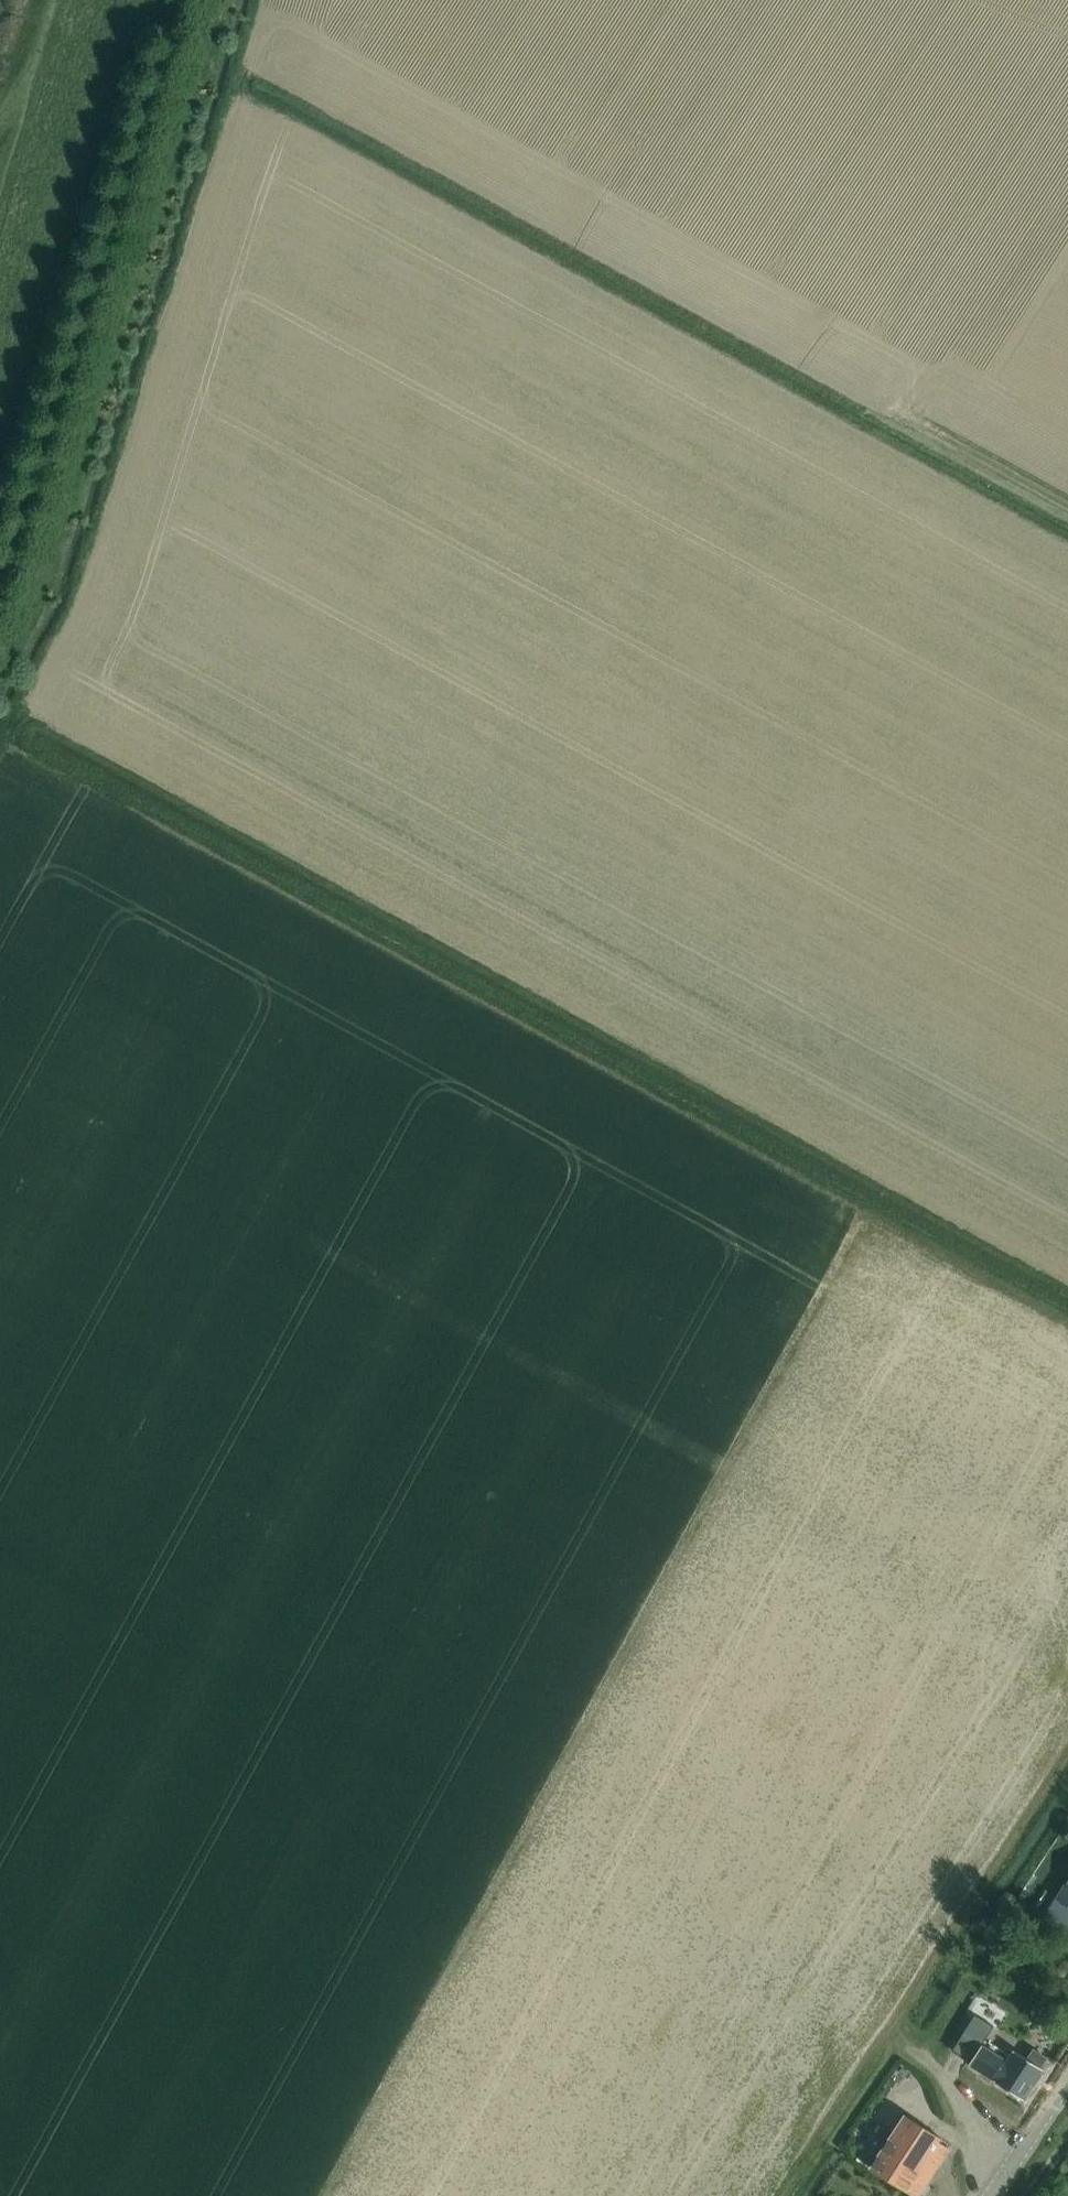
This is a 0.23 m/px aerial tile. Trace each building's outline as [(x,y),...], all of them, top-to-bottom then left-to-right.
[(1056,1898),(1067,1906),(1067,1879),(1056,1898)] [(971,2059),(992,2025),(975,2014),(953,2049),(971,2059)] [(982,2043),(970,2063),(1006,2087),(1024,2099),(1043,2069),(1040,2066),(1046,2056),(1032,2047),(1025,2057),(1013,2049),(1006,2058),(982,2043)] [(949,2147),(938,2140),(941,2136),(908,2115),(873,2169),(915,2195),(918,2195),(949,2147)]
